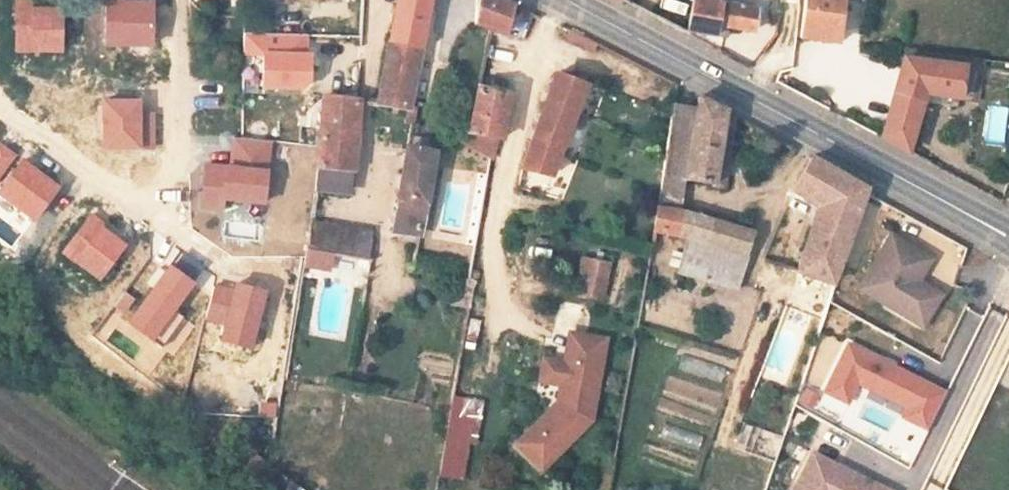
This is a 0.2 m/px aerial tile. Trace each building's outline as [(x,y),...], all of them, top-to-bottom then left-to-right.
[(148,0),(102,0),(102,41),(147,42),(148,0)] [(416,107),(432,0),(394,0),(376,100),(416,107)] [(513,5),(496,0),(478,0),(474,24),(504,33),(513,5)] [(686,33),(714,34),(718,22),(755,30),(760,8),(723,0),(693,0),(686,33)] [(800,38),(842,44),(851,0),(808,0),(800,38)] [(564,26),(559,36),(593,51),(598,41),(564,26)] [(306,83),(306,55),(301,54),(302,34),(240,33),(240,54),(260,54),(259,87),(300,88),(306,83)] [(887,135),(916,150),(923,91),(953,97),(959,61),(901,53),(887,135)] [(586,87),(555,76),(523,166),(551,176),(586,87)] [(461,128),(501,140),(506,116),(496,114),(501,90),(473,86),(461,128)] [(326,96),(321,128),(356,132),(359,100),(326,96)] [(728,115),(698,99),(697,107),(675,102),(661,176),(684,180),(715,186),(728,115)] [(356,132),(321,128),(317,191),(307,250),(370,261),(372,233),(315,224),(320,194),(349,196),(356,132)] [(259,202),(266,141),(230,136),(226,167),(201,164),(196,207),(217,209),(219,198),(259,202)] [(436,149),(408,144),(398,206),(425,210),(436,149)] [(14,156),(0,174),(0,194),(25,214),(49,183),(14,156)] [(868,188),(811,158),(794,188),(819,203),(798,269),(834,282),(868,188)] [(661,176),(656,205),(680,209),(684,180),(661,176)] [(680,272),(736,289),(754,234),(700,211),(680,209),(656,205),(651,230),(689,239),(680,272)] [(425,210),(398,206),(394,229),(422,233),(425,210)] [(918,282),(933,258),(895,234),(871,273),(899,290),(890,305),(925,327),(943,297),(918,282)] [(578,297),(601,302),(609,263),(586,258),(578,297)] [(166,305),(186,279),(164,262),(153,277),(157,281),(152,287),(148,283),(121,318),(154,343),(177,313),(166,305)] [(899,290),(871,273),(862,288),(890,305),(899,290)] [(153,277),(148,283),(152,287),(157,281),(153,277)] [(207,287),(198,319),(218,325),(213,341),(242,349),(257,293),(229,285),(227,292),(207,287)] [(606,339),(575,332),(569,361),(564,360),(560,385),(557,401),(516,443),(543,468),(591,417),(606,339)] [(921,379),(848,341),(824,389),(847,401),(857,381),(863,368),(875,374),(868,387),(906,406),(901,415),(926,428),(944,393),(920,380),(921,379)] [(687,355),(682,368),(721,381),(725,368),(687,355)] [(564,360),(543,356),(539,380),(560,385),(564,360)] [(868,387),(875,374),(863,368),(857,381),(868,387)] [(272,437),(280,380),(264,377),(255,435),(272,437)] [(804,387),(798,402),(813,409),(820,393),(804,387)] [(479,445),(483,397),(449,395),(443,477),(465,479),(468,444),(479,445)] [(813,452),(795,487),(800,489),(886,489),(813,452)] [(254,456),(235,483),(245,489),(301,489),(254,456)]
